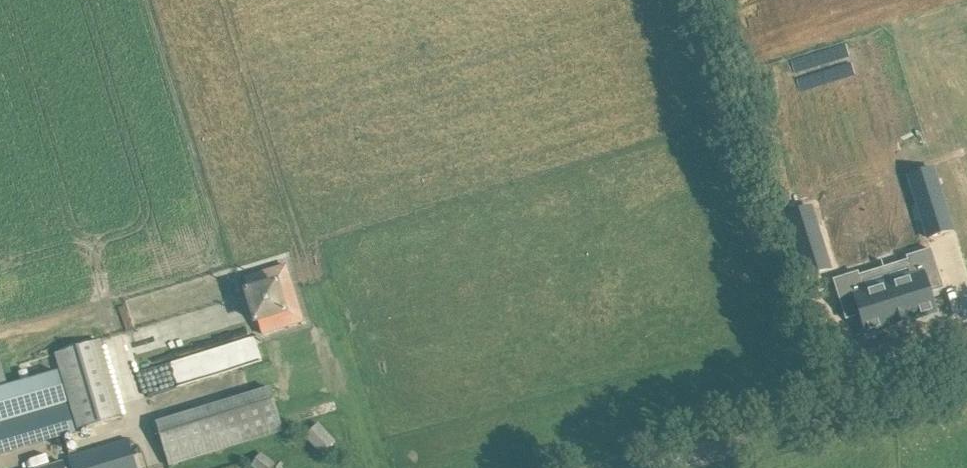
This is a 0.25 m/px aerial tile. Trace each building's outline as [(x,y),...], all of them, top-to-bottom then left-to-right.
[(939,185),(914,192),(928,238),(953,230),(939,185)] [(817,223),(792,231),(806,276),(831,268),(817,223)] [(913,276),(889,284),(901,324),(935,313),(929,293),(944,289),(932,249),(908,257),(913,276)] [(245,278),(262,334),(303,321),(286,265),(245,278)] [(858,272),(834,280),(846,319),(860,315),(866,335),(901,324),(889,284),(864,291),(858,272)] [(123,416),(101,339),(55,353),(78,430),(123,416)] [(237,341),(143,366),(149,390),(243,366),(237,341)] [(61,437),(77,432),(68,403),(58,372),(23,382),(8,386),(0,389),(0,455),(61,437)] [(271,387),(156,422),(170,465),(284,430),(271,387)] [(71,457),(74,467),(138,467),(129,439),(71,457)] [(33,467),(65,467),(63,459),(33,467)]
